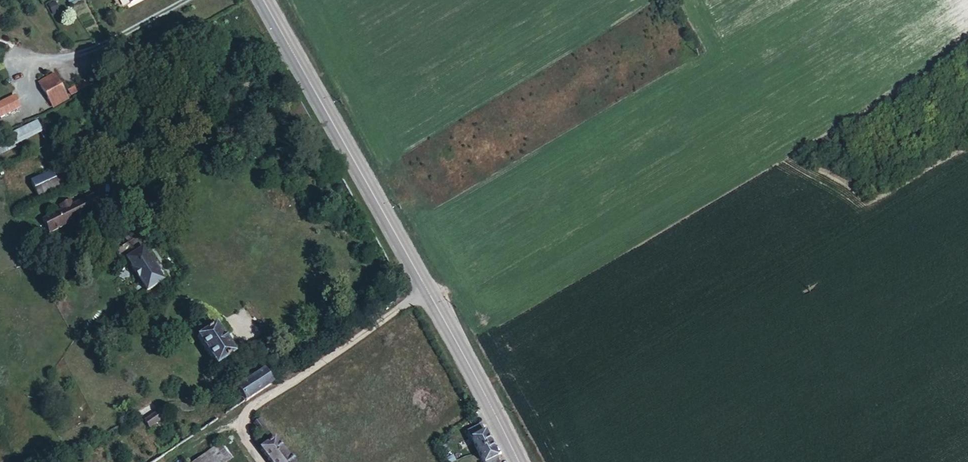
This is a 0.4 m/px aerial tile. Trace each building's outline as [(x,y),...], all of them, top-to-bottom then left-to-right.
[(32,0),(26,3),(30,11),(36,9),(32,0)] [(129,11),(150,1),(150,0),(124,0),(129,11)] [(55,77),(39,84),(49,105),(65,98),(55,77)] [(21,109),(15,96),(0,102),(0,119),(21,109)] [(67,102),(65,98),(49,105),(51,110),(67,102)] [(0,143),(0,153),(22,143),(18,135),(0,143)] [(51,175),(31,183),(36,198),(57,189),(51,175)] [(97,211),(92,200),(67,212),(65,208),(59,211),(61,215),(42,225),(47,235),(97,211)] [(107,213),(98,215),(101,228),(109,226),(107,213)] [(133,251),(120,261),(128,271),(132,268),(155,298),(170,286),(147,256),(151,253),(144,243),(142,244),(139,239),(129,247),(133,251)] [(215,326),(197,338),(216,367),(235,354),(215,326)] [(231,370),(225,375),(229,381),(235,376),(231,370)] [(246,383),(254,395),(272,383),(264,371),(255,377),(253,374),(245,380),(247,383),(246,383)] [(237,389),(245,401),(254,395),(246,383),(237,389)] [(158,411),(145,421),(149,428),(163,418),(158,411)] [(261,449),(271,461),(293,461),(260,418),(252,424),(267,444),(261,449)] [(479,426),(468,431),(478,452),(490,445),(479,426)] [(220,443),(195,461),(227,461),(232,459),(220,443)] [(478,452),(483,461),(499,461),(490,445),(478,452)]
